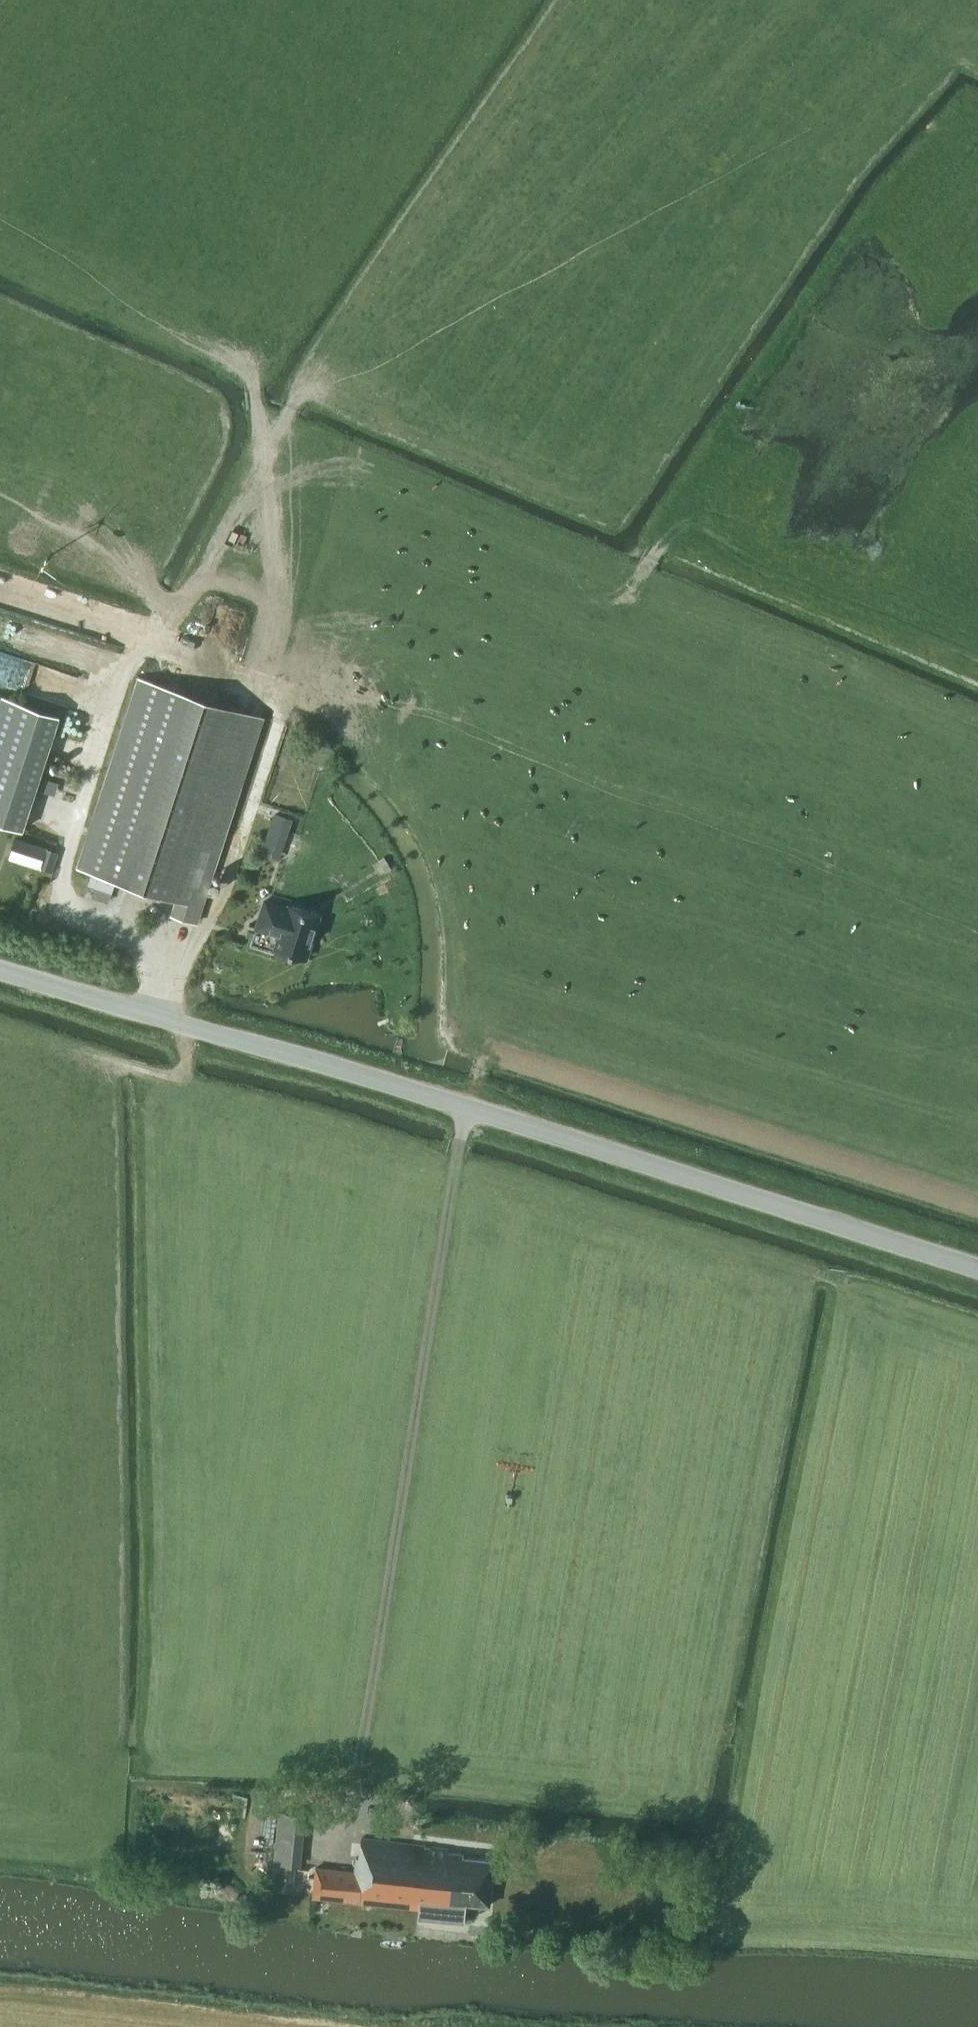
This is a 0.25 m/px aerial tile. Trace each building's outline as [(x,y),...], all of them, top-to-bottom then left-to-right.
[(195,922),(261,716),(141,677),(80,868),(176,899),(171,915),(195,922)] [(23,830),(60,715),(0,695),(0,696),(0,823),(23,830)] [(275,856),(284,830),(271,825),(262,852),(275,856)] [(47,847),(15,837),(8,858),(40,868),(47,847)] [(96,887),(113,892),(116,881),(92,873),(88,884),(96,887)] [(275,948),(306,958),(320,915),(289,905),(288,907),(265,900),(257,927),(280,934),(275,948)] [(355,1858),(353,1871),(317,1866),(313,1896),(462,1914),(463,1902),(490,1905),(495,1859),(464,1855),(464,1853),(447,1851),(447,1848),(360,1838),(358,1859),(355,1858)]
